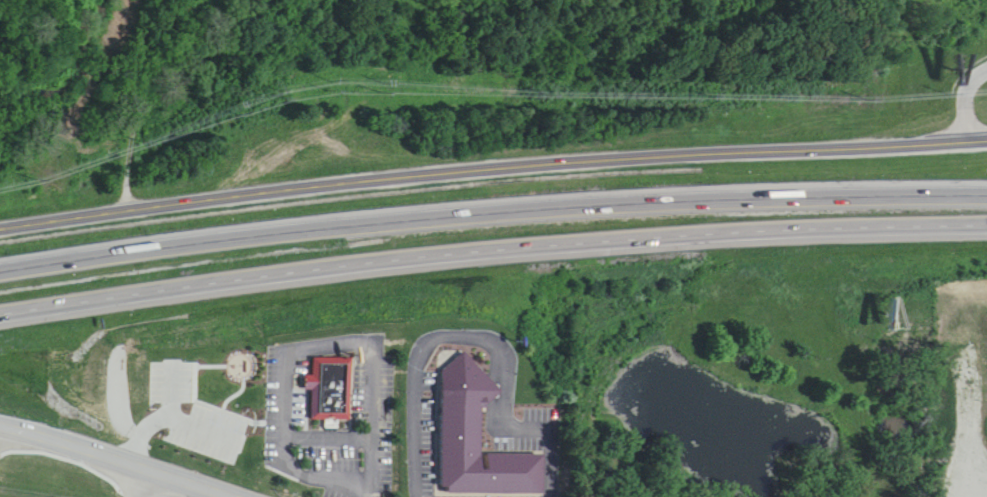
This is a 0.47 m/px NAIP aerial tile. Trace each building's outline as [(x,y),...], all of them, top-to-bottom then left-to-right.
[(456,333),(499,376),(478,400),(474,440),(539,441),(540,479),(438,481),(438,353),(456,333)] [(342,348),(312,349),(313,399),(343,399),(342,348)]
